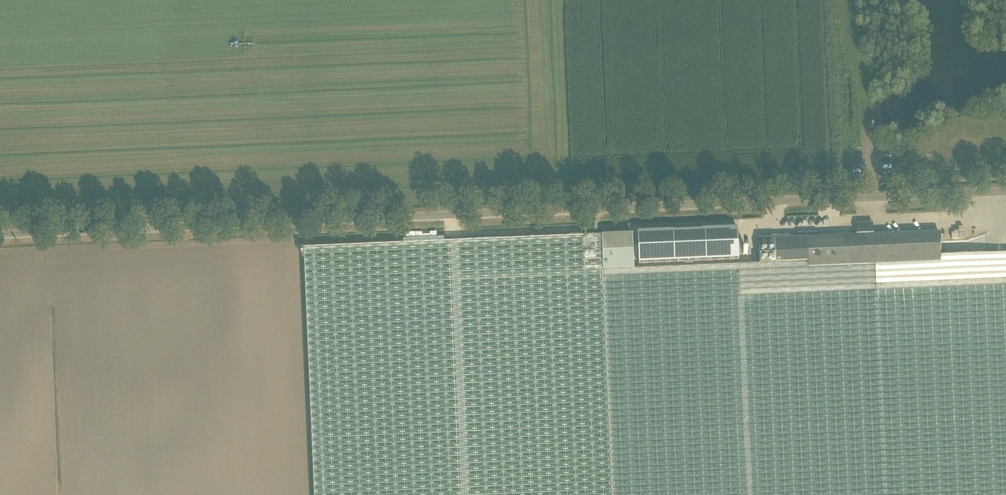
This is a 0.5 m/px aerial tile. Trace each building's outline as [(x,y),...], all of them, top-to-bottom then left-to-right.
[(759,239),(760,264),(808,263),(808,269),(940,263),(940,257),(940,254),(940,253),(940,245),(939,241),(939,233),(873,235),(873,223),(856,224),(857,236),(774,239),(774,238),(759,239)] [(685,230),(649,232),(651,263),(751,259),(749,227),(713,229),(713,230),(685,231),(685,230)] [(603,271),(634,270),(633,235),(602,236),(603,271)] [(602,236),(304,249),(315,494),(1005,494),(1005,254),(940,257),(940,263),(808,269),(808,263),(760,264),(634,270),(603,271),(602,236)]
